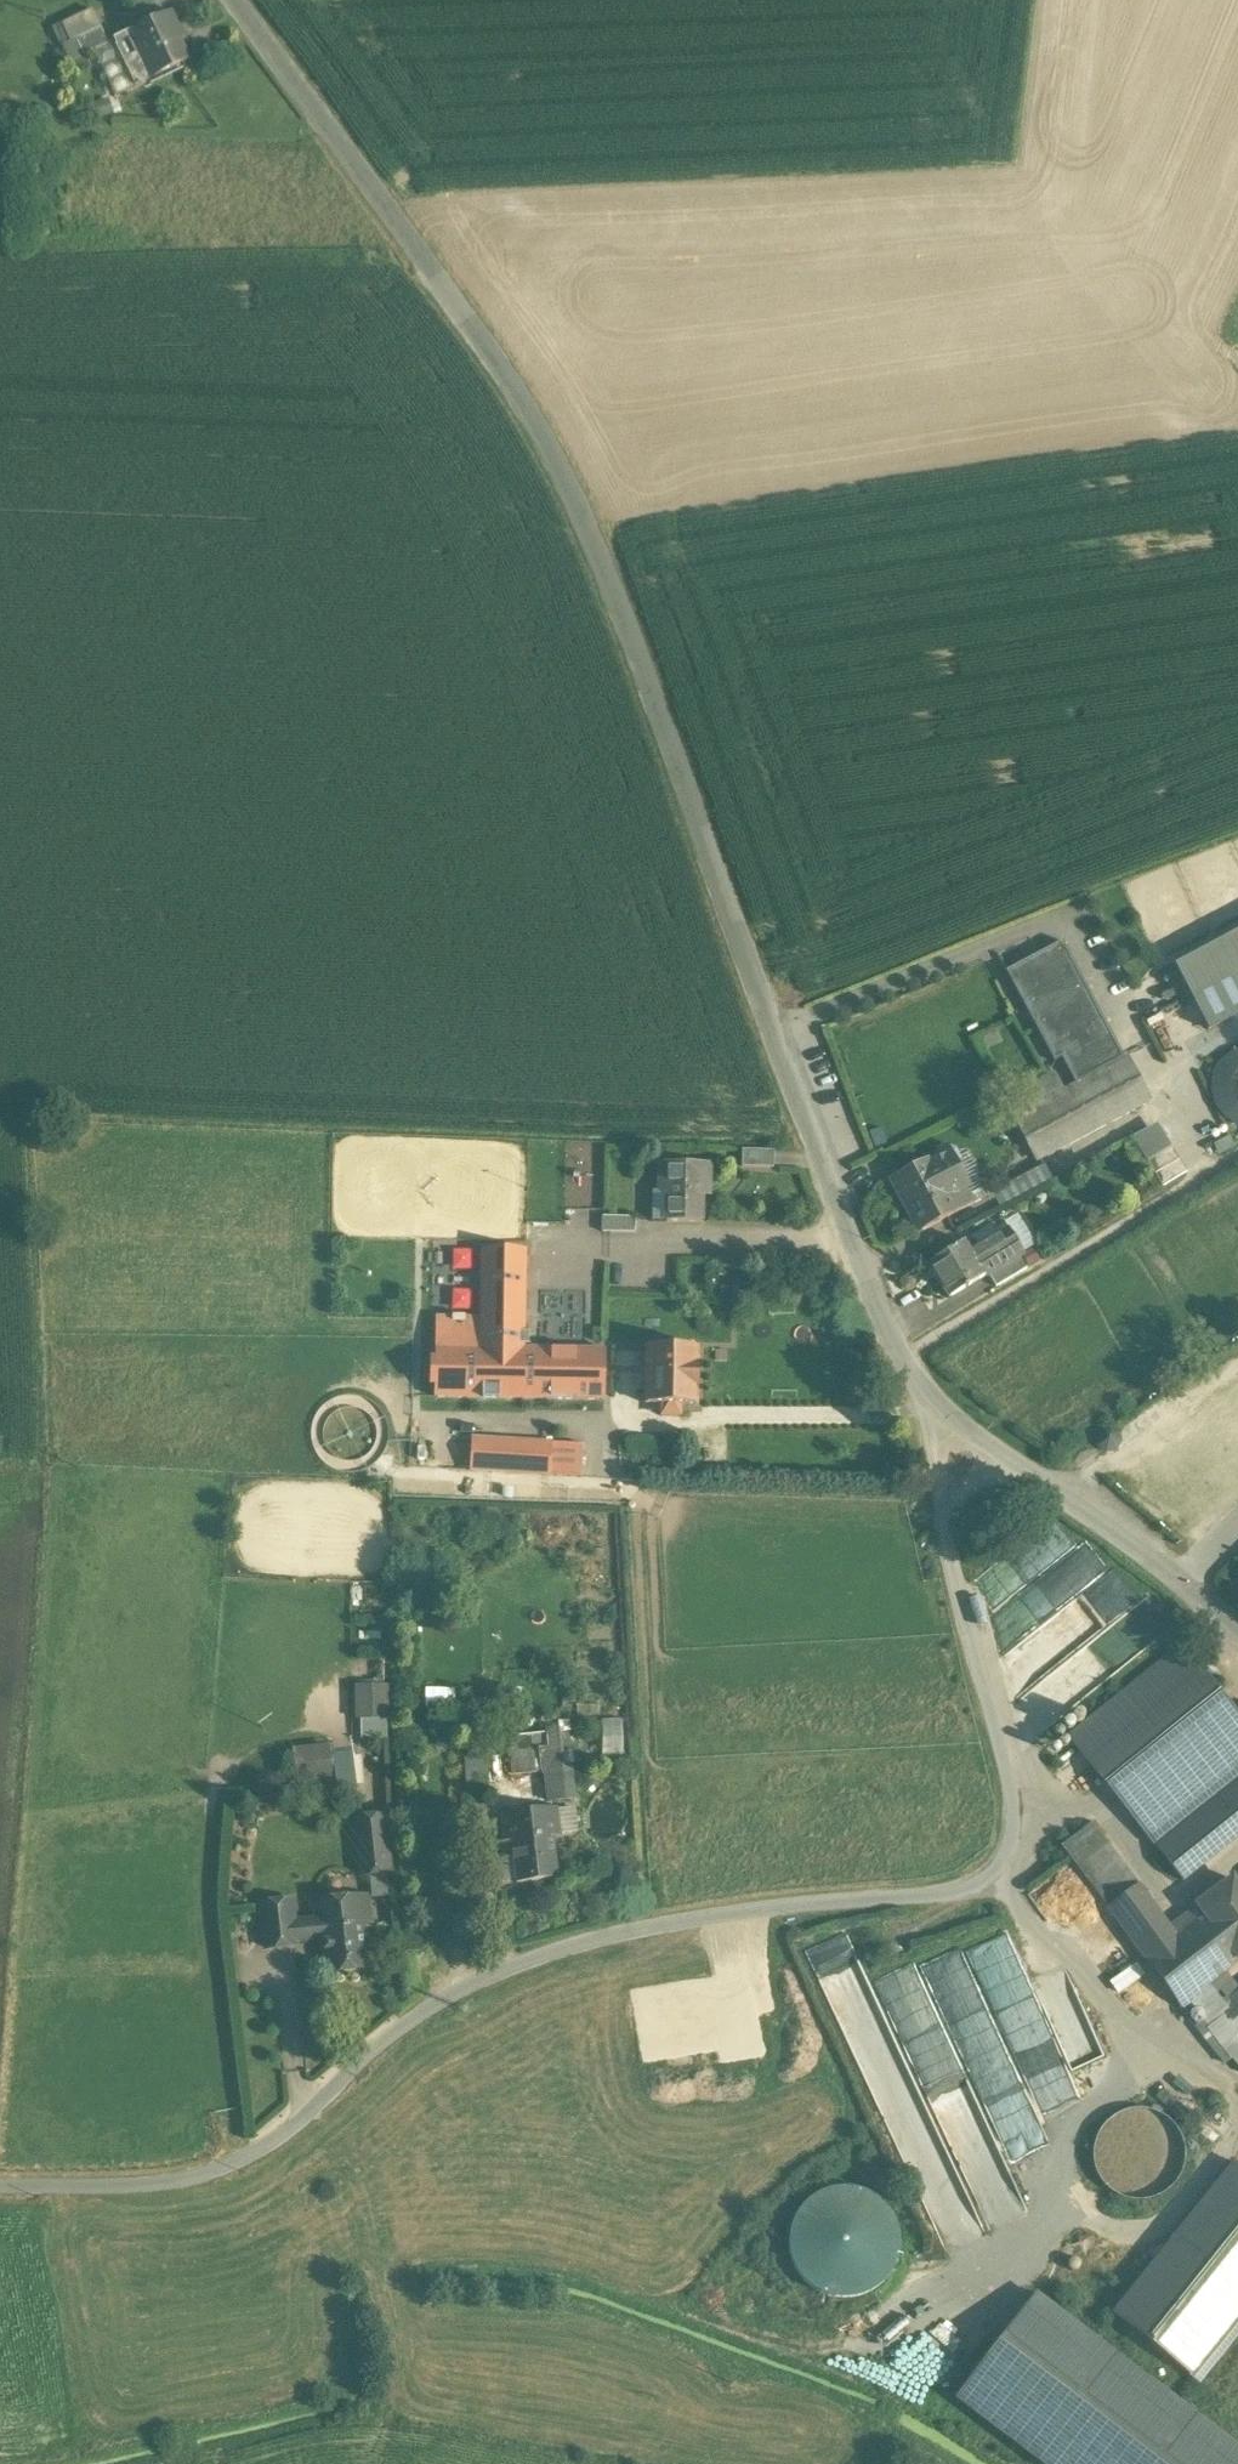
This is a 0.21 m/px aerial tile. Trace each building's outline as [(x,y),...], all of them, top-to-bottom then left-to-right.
[(170,12),(114,40),(117,46),(116,46),(135,87),(189,62),(175,32),(179,30),(170,12)] [(101,28),(76,40),(83,56),(108,44),(101,28)] [(76,40),(63,46),(70,62),(83,56),(76,40)] [(1174,966),(1208,1029),(1237,1013),(1237,932),(1174,966)] [(1062,941),(1006,971),(1054,1062),(1061,1058),(1075,1083),(1124,1058),(1062,941)] [(1237,1128),(1237,1053),(1201,1088),(1237,1128)] [(1041,1102),(1016,1115),(1039,1160),(1148,1103),(1124,1058),(1075,1083),(1062,1090),(1041,1102)] [(1055,1077),(1034,1089),(1041,1102),(1062,1090),(1055,1077)] [(1157,1123),(1132,1136),(1147,1162),(1172,1147),(1157,1123)] [(1172,1147),(1147,1162),(1162,1186),(1187,1171),(1172,1147)] [(936,1160),(896,1181),(922,1230),(992,1194),(988,1186),(970,1195),(956,1167),(958,1159),(954,1151),(946,1148),(938,1152),(936,1160)] [(773,1168),(774,1151),(742,1150),(742,1167),(773,1168)] [(710,1163),(661,1162),(661,1184),(668,1185),(667,1221),(702,1222),(702,1185),(709,1185),(710,1163)] [(617,1207),(617,1217),(635,1218),(635,1207),(617,1207)] [(602,1217),(602,1232),(634,1233),(635,1218),(617,1217),(602,1217)] [(964,1241),(928,1263),(948,1298),(988,1274),(1019,1255),(1023,1253),(1009,1229),(971,1252),(964,1241)] [(524,1251),(483,1250),(481,1320),(437,1319),(435,1395),(601,1399),(603,1350),(522,1348),(524,1251)] [(1019,1255),(988,1274),(996,1287),(1027,1268),(1019,1255)] [(698,1351),(646,1349),(645,1405),(697,1406),(698,1351)] [(548,1444),(475,1439),(474,1470),(546,1475),(548,1444)] [(1067,1735),(1154,1844),(1237,1777),(1237,1715),(1182,1643),(1067,1735)] [(387,1686),(359,1687),(360,1719),(388,1718),(387,1686)] [(622,1755),(621,1721),(602,1722),(602,1756),(622,1755)] [(531,1732),(539,1749),(550,1744),(542,1726),(531,1732)] [(333,1775),(329,1746),(295,1751),(299,1779),(333,1775)] [(548,1749),(509,1753),(511,1776),(550,1771),(548,1749)] [(485,1756),(464,1758),(467,1798),(488,1796),(485,1756)] [(571,1769),(556,1771),(559,1805),(573,1804),(571,1769)] [(1154,1844),(1183,1880),(1237,1836),(1237,1777),(1154,1844)] [(556,1809),(503,1815),(506,1842),(513,1841),(517,1882),(556,1878),(552,1837),(559,1836),(556,1809)] [(384,1816),(355,1819),(361,1875),(390,1872),(384,1816)] [(1091,1822),(1061,1846),(1107,1908),(1129,1892),(1099,1850),(1107,1843),(1091,1822)] [(1197,1905),(1204,1913),(1237,1958),(1237,1887),(1232,1879),(1197,1905)] [(1138,1885),(1129,1892),(1107,1908),(1168,1990),(1180,2006),(1187,2000),(1208,1984),(1237,1960),(1237,1958),(1204,1913),(1175,1935),(1138,1885)] [(367,1897),(312,1903),(313,1919),(316,1940),(323,1939),(327,1972),(367,1967),(363,1927),(370,1926),(367,1897)] [(292,1901),(261,1905),(266,1948),(297,1945),(296,1942),(294,1922),(292,1901)] [(313,1919),(294,1922),(296,1942),(316,1940),(313,1919)] [(1231,2013),(1208,1984),(1187,2000),(1237,2065),(1237,2007),(1231,2013)] [(1181,2170),(1185,2153),(1181,2135),(1171,2121),(1156,2111),(1139,2108),(1121,2111),(1106,2121),(1097,2136),(1093,2154),(1097,2171),(1107,2186),(1122,2196),(1140,2199),(1157,2195),(1172,2185),(1181,2170)] [(1113,2314),(1199,2382),(1237,2333),(1237,2165),(1235,2163),(1113,2314)] [(783,2210),(816,2304),(909,2272),(876,2178),(783,2210)] [(1025,2275),(945,2382),(1054,2463),(1237,2463),(1237,2433),(1025,2275)]
